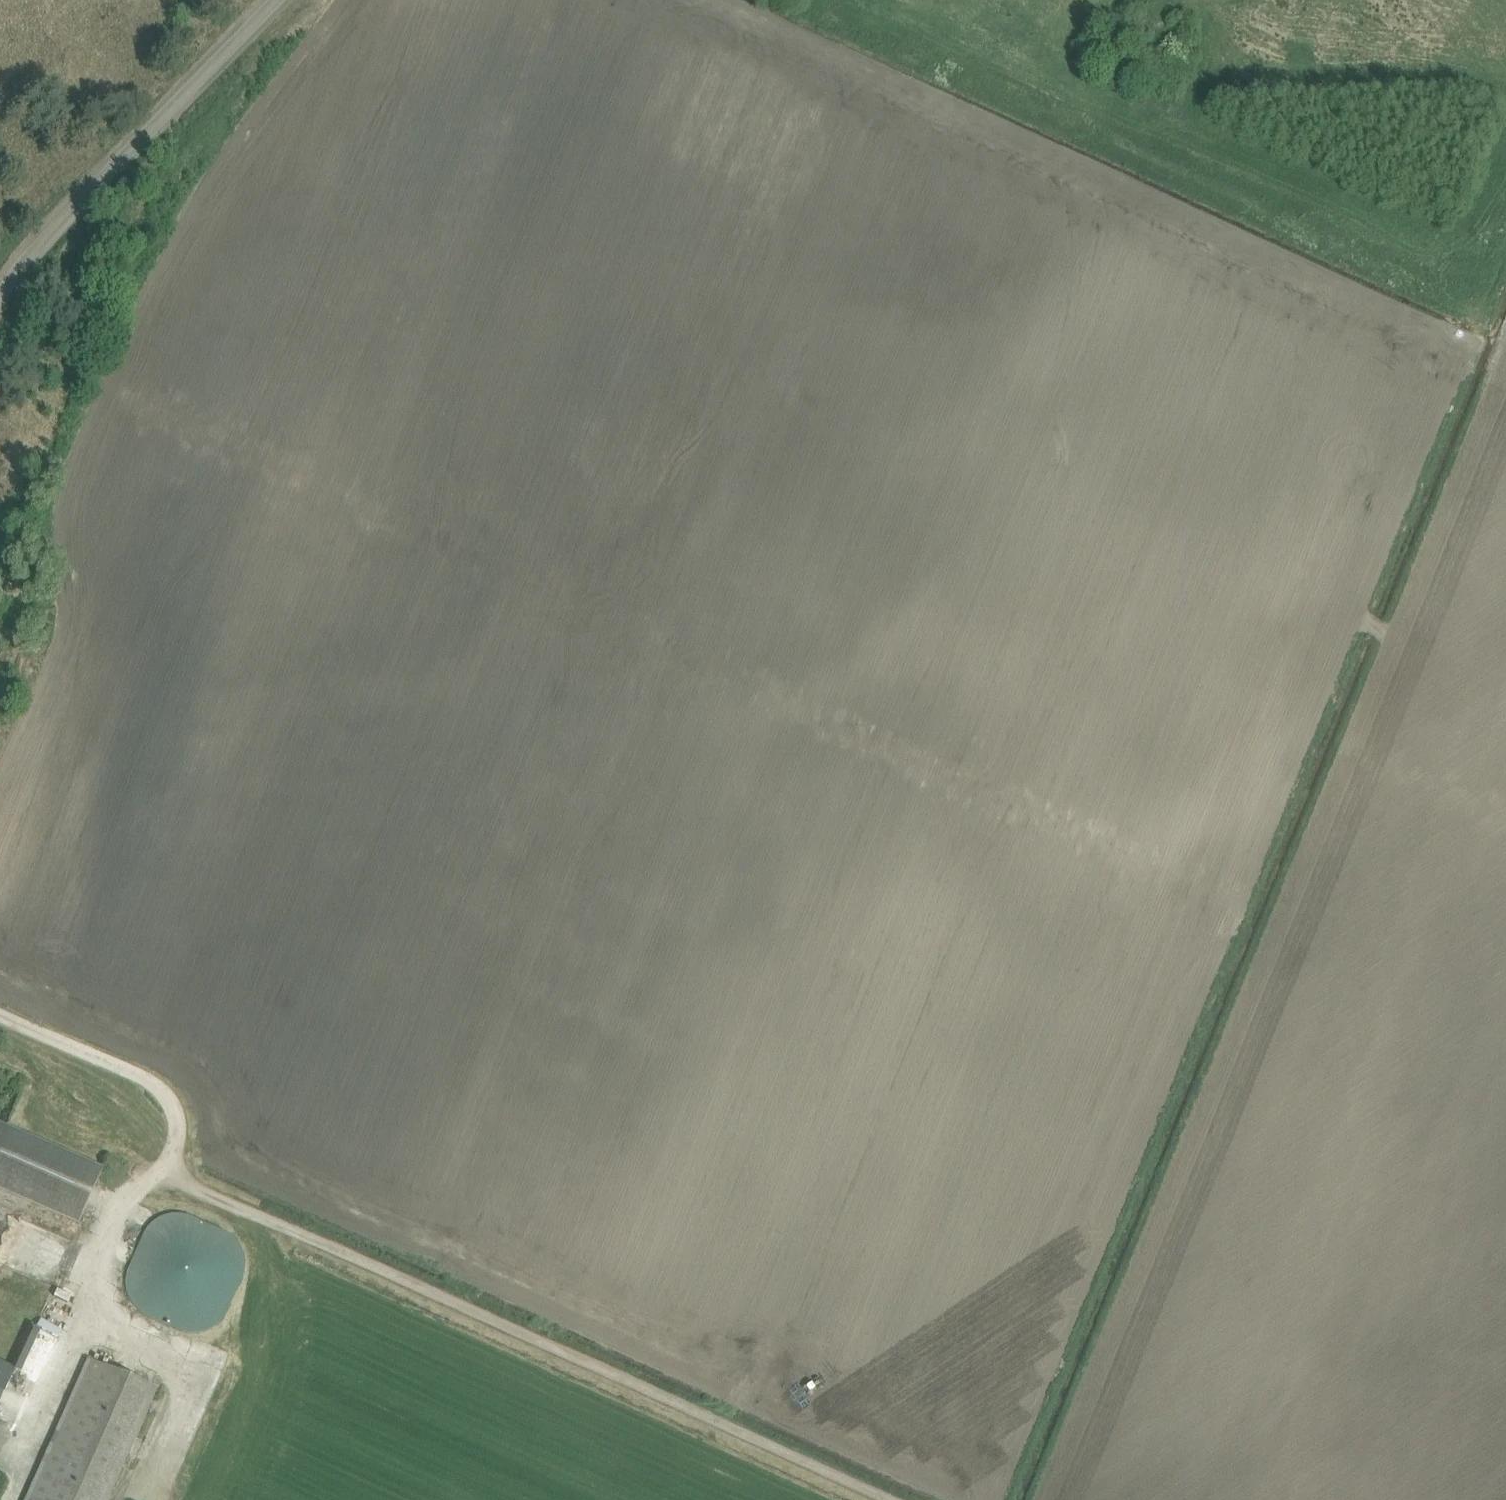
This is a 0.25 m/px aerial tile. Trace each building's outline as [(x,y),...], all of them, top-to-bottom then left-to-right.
[(80,1222),(103,1169),(0,1124),(0,1187),(80,1222)] [(251,1244),(155,1209),(121,1302),(217,1337),(251,1244)] [(152,1387),(89,1359),(27,1499),(102,1499),(152,1387)] [(16,1369),(0,1362),(0,1404),(16,1369)]
